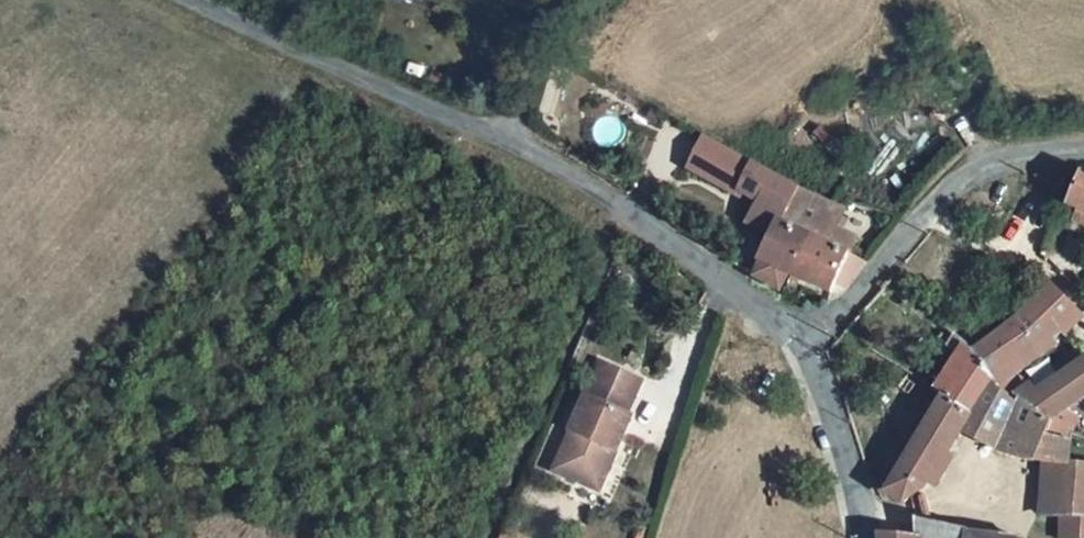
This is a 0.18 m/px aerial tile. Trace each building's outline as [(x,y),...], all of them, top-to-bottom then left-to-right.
[(839,208),(698,131),(681,165),(728,190),(732,185),(778,209),(750,269),(778,286),(781,280),(810,293),(824,287),(834,279),(852,237),(831,227),(839,208)] [(1076,174),(1065,205),(1075,209),(1070,224),(1083,229),(1083,177),(1076,174)] [(1046,286),(970,349),(949,331),(942,343),(947,349),(927,388),(941,398),(887,493),(906,502),(920,485),(952,435),(1050,462),(1049,516),(1064,517),(1065,527),(1073,537),(1074,537),(1083,537),(1083,465),(1070,464),(1069,435),(1061,448),(1045,442),(1051,427),(1016,403),(1022,389),(1009,380),(1073,317),(1046,286)] [(656,407),(612,389),(582,463),(627,480),(656,407)] [(879,537),(1004,537),(912,523),(918,537),(879,535),(879,537)]
